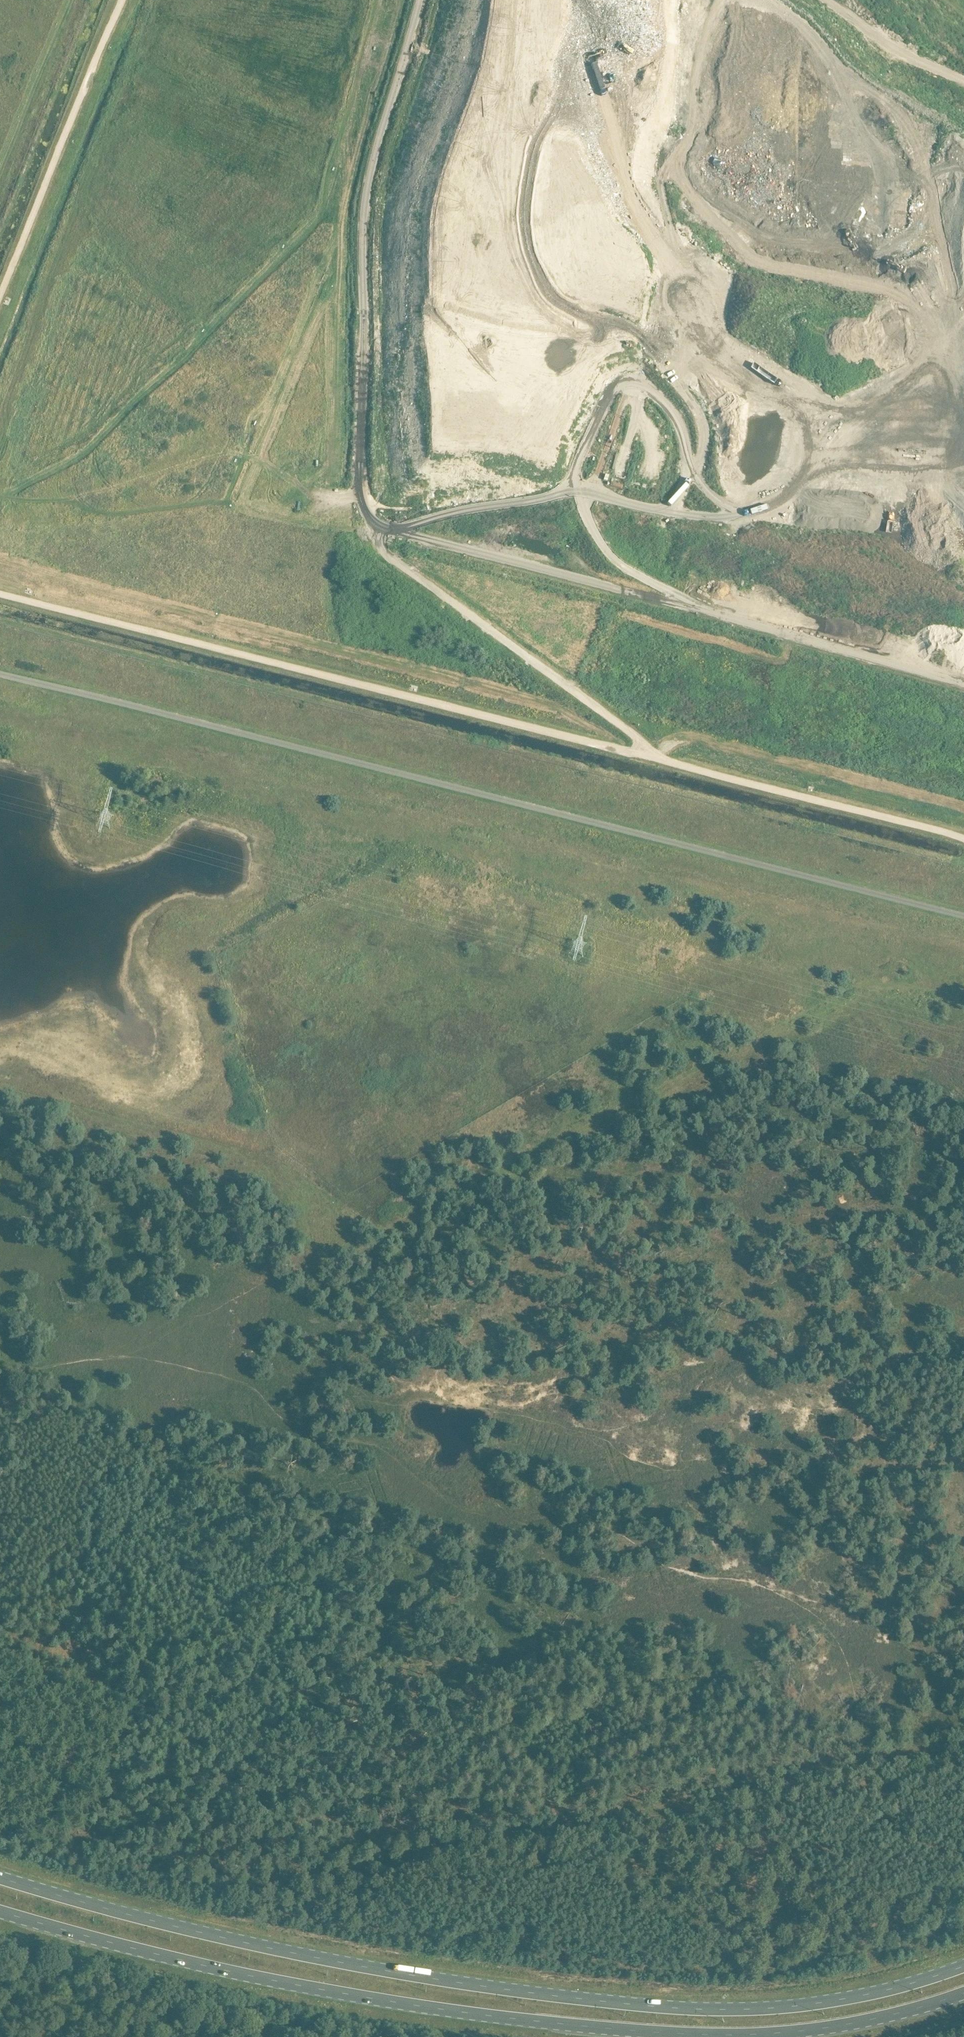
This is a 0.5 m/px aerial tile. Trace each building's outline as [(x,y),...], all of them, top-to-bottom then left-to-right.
[(807,611),(806,623),(819,624),(819,611),(807,611)]
